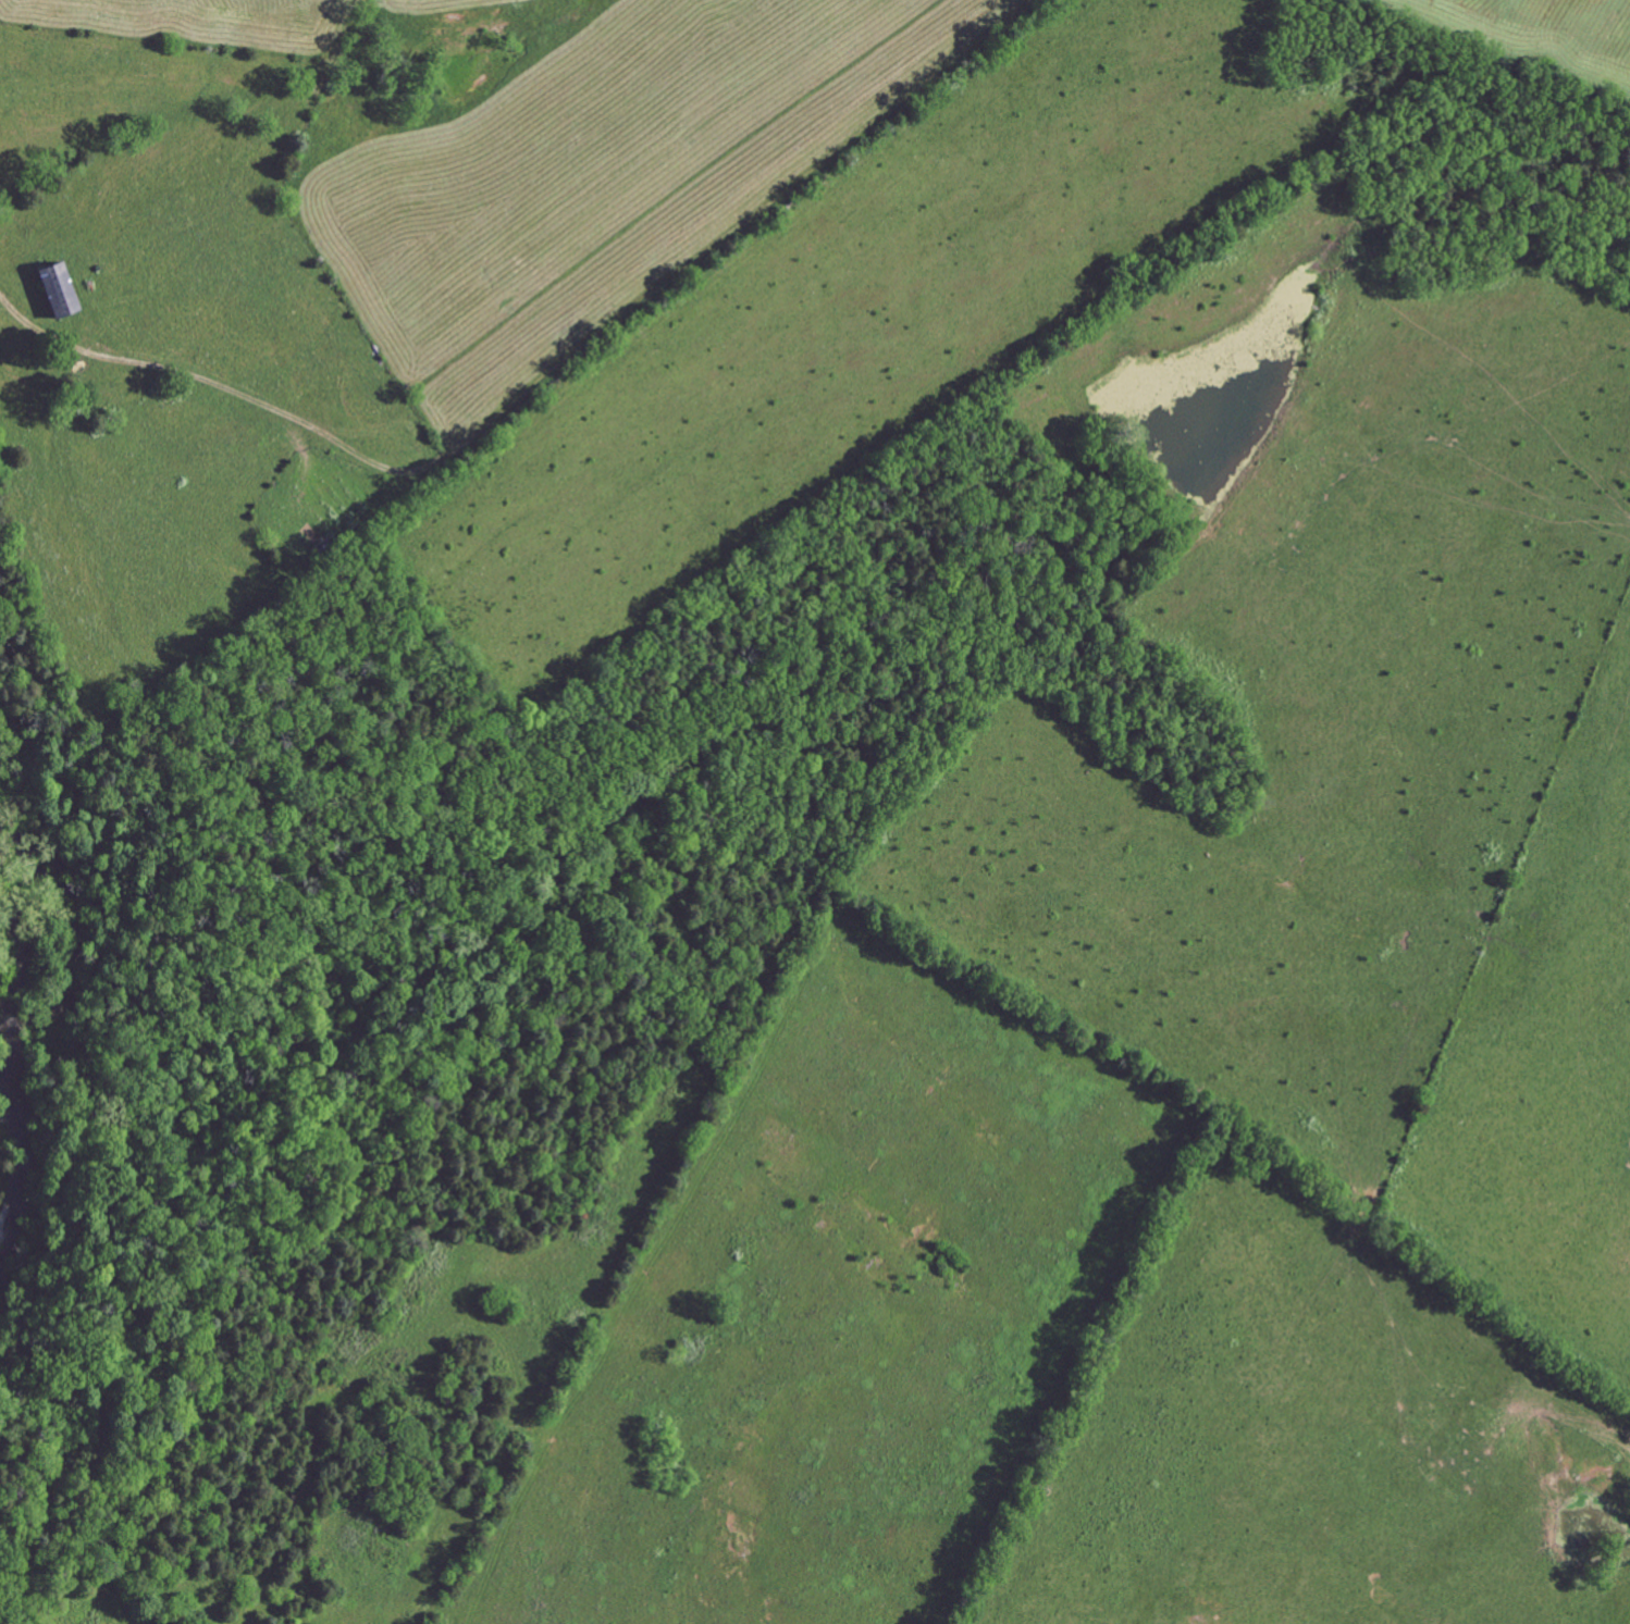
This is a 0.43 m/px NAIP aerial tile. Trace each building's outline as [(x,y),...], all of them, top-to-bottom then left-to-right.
[(78,311),(61,261),(35,270),(51,319),(78,311)]
